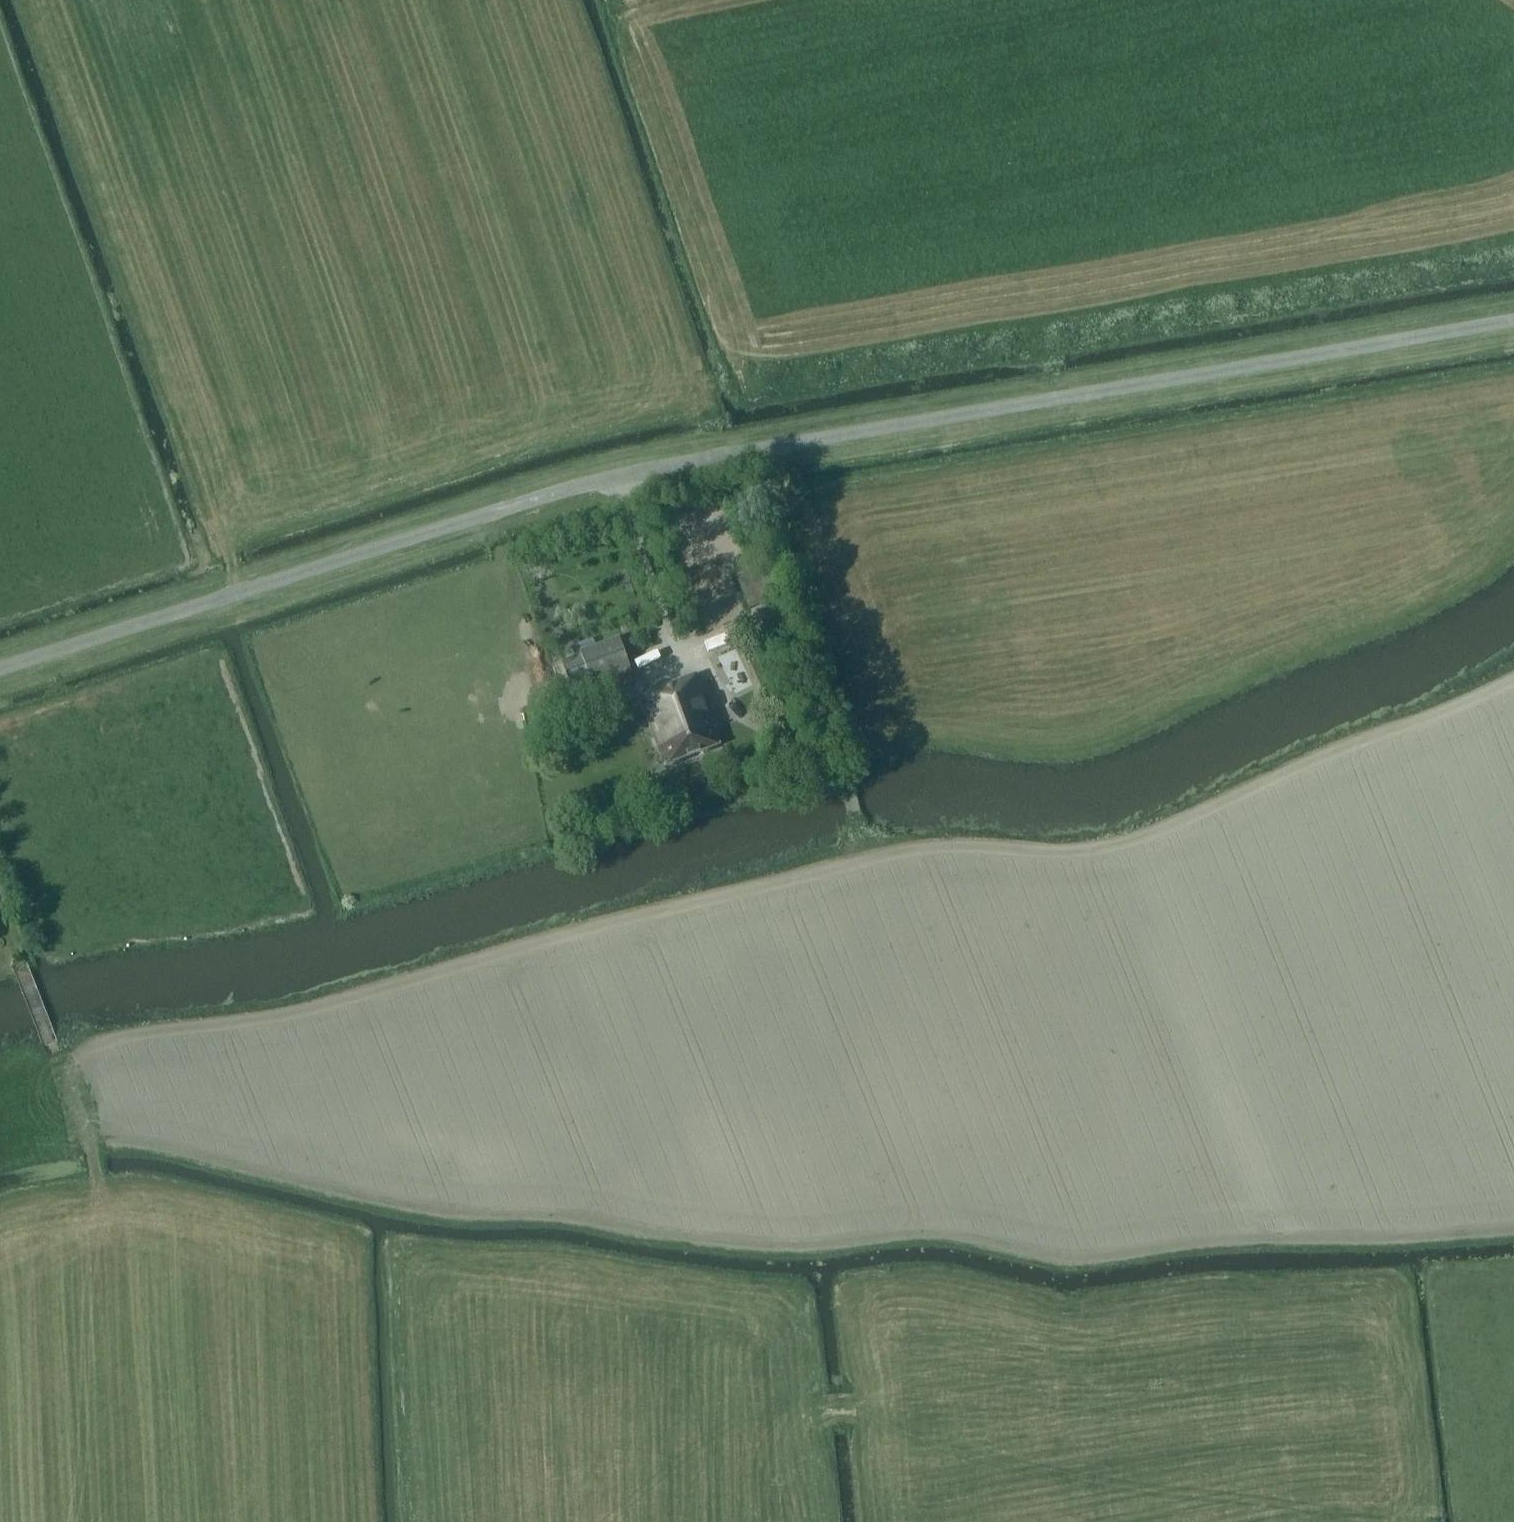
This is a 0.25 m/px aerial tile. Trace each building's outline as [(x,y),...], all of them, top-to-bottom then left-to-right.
[(589,678),(590,681),(611,673),(616,687),(634,680),(619,638),(580,652),(581,655),(562,662),(570,685),(589,678)] [(736,692),(753,684),(736,647),(719,655),(736,692)] [(756,650),(745,655),(753,671),(764,666),(756,650)] [(713,728),(717,727),(699,674),(639,695),(663,764),(719,745),(713,728)] [(785,691),(778,694),(783,705),(790,702),(785,691)]
